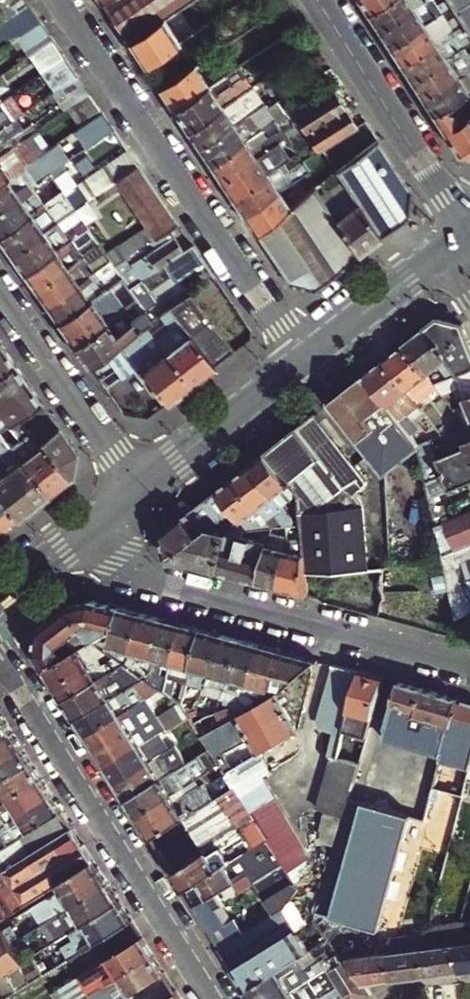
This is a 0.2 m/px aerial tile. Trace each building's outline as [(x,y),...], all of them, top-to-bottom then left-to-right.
[(9,18),(30,4),(27,0),(0,0),(0,5),(9,18)] [(101,2),(130,44),(194,0),(103,0),(101,2)] [(130,44),(145,67),(180,43),(175,36),(177,31),(185,26),(187,21),(202,12),(210,24),(246,0),(194,0),(130,44)] [(369,13),(389,0),(360,0),(369,13)] [(426,0),(389,0),(369,13),(380,30),(426,0)] [(426,0),(380,30),(391,47),(437,17),(431,7),(426,0)] [(449,0),(433,0),(435,3),(442,14),(453,7),(449,0)] [(453,7),(457,13),(464,23),(469,33),(469,0),(449,0),(453,7)] [(41,20),(30,4),(9,18),(0,24),(0,29),(9,43),(17,37),(41,20)] [(464,23),(457,13),(446,20),(453,30),(464,23)] [(442,14),(437,17),(442,23),(446,20),(442,14)] [(401,64),(453,30),(446,20),(442,23),(437,17),(391,47),(401,64)] [(53,39),(41,20),(17,37),(30,55),(53,39)] [(464,23),(453,30),(401,64),(412,80),(458,50),(463,47),(469,42),(469,33),(464,23)] [(192,36),(185,26),(177,31),(175,36),(180,43),(192,36)] [(243,33),(224,46),(160,89),(174,110),(239,68),(230,53),(235,50),(248,41),(243,33)] [(66,57),(53,39),(30,55),(43,73),(66,57)] [(463,58),(468,55),(463,47),(458,50),(463,58)] [(245,64),(235,50),(230,53),(239,68),(245,64)] [(458,50),(412,80),(423,97),(468,67),(469,66),(469,53),(468,55),(463,58),(458,50)] [(56,91),(78,75),(66,57),(43,73),(56,91)] [(342,84),(331,66),(266,109),(275,121),(278,126),(294,115),(333,89),(342,84)] [(468,67),(423,97),(434,114),(457,99),(469,90),(469,70),(468,67)] [(239,68),(174,110),(188,130),(252,87),(239,68)] [(90,93),(78,75),(56,91),(68,108),(90,93)] [(200,148),(263,104),(252,87),(188,130),(200,148)] [(307,133),(346,108),(333,89),(294,115),(307,133)] [(457,99),(469,118),(469,90),(457,99)] [(102,110),(90,93),(68,108),(63,112),(75,129),(102,110)] [(457,99),(434,114),(460,154),(469,155),(469,118),(457,99)] [(14,120),(2,102),(0,103),(0,130),(14,120)] [(263,104),(200,148),(212,165),(258,132),(275,121),(266,109),(263,104)] [(358,125),(346,108),(307,133),(302,136),(315,155),(340,138),(358,125)] [(75,129),(87,147),(114,128),(102,110),(75,129)] [(14,120),(0,130),(0,156),(39,129),(35,123),(22,132),(14,120)] [(340,138),(355,159),(379,140),(366,120),(358,125),(340,138)] [(42,153),(51,147),(39,129),(0,156),(0,182),(42,153)] [(223,181),(269,149),(274,146),(268,137),(263,140),(258,132),(212,165),(223,181)] [(273,155),(269,149),(223,181),(234,198),(281,166),(298,154),(293,148),(290,144),(287,139),(286,138),(281,141),(285,147),(273,155)] [(339,172),(347,183),(382,237),(408,216),(412,192),(379,140),(355,159),(348,164),(339,172)] [(285,147),(281,141),(274,146),(269,149),(273,155),(285,147)] [(64,193),(75,209),(138,164),(129,150),(64,193)] [(42,153),(0,182),(0,208),(49,173),(54,170),(42,153)] [(304,174),(245,214),(258,233),(316,189),(333,176),(339,172),(348,164),(341,154),(306,178),(304,174)] [(285,172),(281,166),(234,198),(245,214),(304,174),(309,171),(303,163),(291,171),(290,169),(285,172)] [(147,178),(138,164),(116,180),(125,193),(147,178)] [(339,172),(333,176),(341,187),(347,183),(339,172)] [(0,208),(0,235),(63,192),(49,173),(0,208)] [(147,178),(125,193),(132,204),(155,189),(147,178)] [(348,198),(331,211),(360,254),(382,237),(347,183),(341,187),(348,198)] [(155,189),(132,204),(140,216),(163,201),(155,189)] [(360,254),(331,211),(316,189),(258,233),(293,285),(317,288),(360,254)] [(0,235),(0,240),(10,255),(75,209),(64,193),(63,192),(0,235)] [(163,201),(140,216),(148,227),(170,212),(163,201)] [(88,227),(75,209),(10,255),(23,273),(88,227)] [(170,212),(148,227),(157,239),(170,231),(179,225),(170,212)] [(92,233),(88,227),(23,273),(35,290),(85,255),(76,243),(92,233)] [(157,239),(152,242),(157,250),(135,265),(144,279),(172,259),(184,251),(170,231),(157,239)] [(100,244),(85,255),(35,290),(47,306),(96,272),(91,264),(106,253),(100,244)] [(184,251),(172,259),(183,276),(204,261),(193,245),(184,251)] [(119,248),(108,256),(112,261),(115,265),(116,267),(121,263),(127,259),(119,248)] [(117,269),(123,277),(127,283),(131,288),(144,279),(135,265),(126,271),(121,263),(116,267),(117,269)] [(109,287),(118,281),(123,277),(117,269),(101,280),(107,288),(109,287)] [(59,323),(107,288),(101,280),(96,272),(47,306),(59,323)] [(123,277),(118,281),(122,287),(127,283),(123,277)] [(109,287),(119,300),(125,311),(134,305),(130,299),(136,295),(131,288),(127,283),(122,287),(118,281),(109,287)] [(75,345),(109,322),(102,312),(119,300),(109,287),(107,288),(59,323),(75,345)] [(130,299),(134,305),(140,301),(136,295),(130,299)] [(194,296),(172,311),(215,366),(235,350),(194,296)] [(139,332),(147,327),(155,322),(140,301),(134,305),(125,311),(109,322),(75,345),(89,365),(139,332)] [(182,336),(164,349),(191,385),(215,366),(172,311),(167,314),(182,336)] [(469,369),(469,344),(462,325),(438,318),(424,329),(448,360),(455,369),(459,374),(469,369)] [(191,385),(164,349),(147,327),(139,332),(155,353),(139,365),(167,404),(191,385)] [(405,344),(429,375),(441,365),(448,360),(424,329),(405,344)] [(435,383),(429,375),(405,344),(385,360),(408,391),(416,400),(421,407),(441,390),(435,383)] [(15,365),(2,347),(0,348),(0,375),(15,365)] [(385,360),(366,375),(399,419),(404,415),(401,412),(395,402),(408,391),(385,360)] [(441,365),(448,374),(455,369),(448,360),(441,365)] [(15,365),(0,375),(0,402),(28,383),(15,365)] [(459,374),(450,377),(435,383),(441,390),(462,382),(469,400),(469,369),(459,374)] [(448,374),(450,377),(459,374),(455,369),(448,374)] [(399,419),(366,375),(331,402),(385,472),(419,445),(399,419)] [(28,383),(0,402),(0,428),(12,420),(18,416),(40,401),(28,383)] [(401,412),(416,400),(408,391),(395,402),(401,412)] [(40,401),(18,416),(27,428),(68,480),(72,477),(76,451),(67,439),(58,446),(49,433),(59,427),(40,401)] [(434,424),(443,435),(468,425),(460,415),(454,407),(434,424)] [(460,415),(468,425),(469,424),(469,411),(460,415)] [(367,482),(315,415),(267,453),(299,494),(299,495),(302,519),(302,525),(303,530),(304,539),(307,573),(371,567),(364,506),(356,495),(366,486),(367,482)] [(27,428),(18,416),(12,420),(21,432),(27,428)] [(25,438),(12,448),(49,495),(68,480),(27,428),(21,432),(25,438)] [(12,448),(0,432),(0,497),(17,519),(49,495),(12,448)] [(434,455),(431,440),(419,445),(420,445),(423,460),(434,455)] [(426,473),(428,481),(469,464),(469,440),(466,442),(468,446),(436,460),(436,461),(428,465),(430,471),(426,473)] [(267,453),(251,465),(275,497),(283,507),(287,504),(299,494),(267,453)] [(428,481),(433,503),(436,502),(435,495),(469,483),(469,484),(469,464),(428,481)] [(251,465),(235,478),(259,510),(275,497),(251,465)] [(259,510),(235,478),(219,490),(233,509),(247,528),(264,527),(265,527),(260,519),(264,516),(259,510)] [(233,509),(219,490),(196,509),(169,529),(164,534),(168,558),(171,559),(209,528),(218,522),(233,509)] [(0,497),(0,533),(17,519),(0,497)] [(169,529),(196,509),(188,498),(161,518),(169,529)] [(298,519),(287,504),(283,507),(293,520),(298,519)] [(456,553),(469,548),(469,510),(444,521),(456,553)] [(209,528),(227,532),(229,524),(218,522),(209,528)] [(247,528),(229,524),(227,532),(245,536),(247,528)] [(279,526),(272,527),(257,582),(279,587),(288,553),(288,540),(288,535),(279,535),(279,526)] [(245,536),(227,532),(217,571),(257,582),(272,527),(264,527),(247,528),(245,536)] [(209,528),(171,559),(217,571),(227,532),(209,528)] [(309,596),(307,573),(304,539),(288,540),(288,553),(279,587),(309,596)] [(456,553),(445,558),(459,617),(469,613),(469,548),(456,553)] [(111,627),(120,607),(94,600),(70,606),(89,631),(72,643),(76,649),(92,638),(111,627)] [(89,631),(70,606),(68,606),(38,630),(37,655),(45,668),(76,649),(72,643),(89,631)] [(126,660),(129,650),(142,613),(120,607),(111,627),(92,638),(104,647),(115,654),(125,662),(126,660)] [(142,613),(129,650),(140,654),(135,669),(145,676),(148,678),(149,674),(164,619),(142,613)] [(149,674),(169,678),(184,625),(164,619),(149,674)] [(187,683),(202,629),(184,625),(169,678),(187,683)] [(209,689),(223,635),(202,629),(187,683),(209,689)] [(227,693),(241,640),(223,635),(209,689),(227,693)] [(45,668),(55,684),(93,660),(97,666),(102,663),(96,652),(104,647),(92,638),(76,649),(45,668)] [(262,645),(241,640),(227,693),(231,696),(230,699),(234,701),(237,699),(242,702),(250,686),(262,645)] [(251,708),(254,706),(275,693),(281,650),(262,645),(250,686),(242,702),(244,705),(248,704),(251,708)] [(275,693),(254,706),(257,711),(284,696),(289,691),(317,660),(281,650),(275,693)] [(55,684),(64,699),(108,673),(102,663),(97,666),(93,660),(55,684)] [(125,662),(108,673),(64,699),(76,718),(124,689),(136,681),(145,676),(135,669),(129,665),(125,662)] [(351,733),(352,729),(369,673),(341,666),(324,722),(334,728),(351,733)] [(368,734),(373,717),(385,678),(369,673),(352,729),(368,734)] [(147,699),(140,703),(135,706),(87,736),(106,766),(155,735),(165,729),(168,732),(181,724),(191,717),(182,703),(180,701),(157,715),(153,708),(157,705),(154,699),(166,691),(165,691),(148,678),(145,676),(136,681),(143,692),(147,699)] [(452,725),(460,697),(400,681),(394,703),(420,711),(419,716),(452,725)] [(76,718),(87,736),(135,706),(124,689),(76,718)] [(296,704),(289,691),(284,696),(257,711),(225,730),(230,736),(241,730),(247,739),(253,736),(264,755),(304,732),(290,708),(296,704)] [(137,697),(140,703),(147,699),(143,692),(137,697)] [(460,697),(452,725),(445,750),(440,772),(446,774),(448,765),(469,770),(469,700),(460,697)] [(420,711),(394,703),(384,736),(410,745),(419,716),(420,711)] [(14,734),(4,717),(0,720),(0,742),(14,734)] [(191,717),(181,724),(185,730),(195,723),(191,717)] [(176,746),(168,732),(165,729),(155,735),(161,747),(166,744),(170,750),(176,746)] [(230,736),(225,730),(215,736),(206,741),(213,752),(228,743),(230,736)] [(24,749),(14,734),(0,742),(0,763),(24,749)] [(155,735),(106,766),(117,783),(170,750),(166,744),(161,747),(155,735)] [(239,746),(228,743),(213,752),(226,772),(235,786),(268,837),(296,881),(314,861),(311,850),(268,778),(272,776),(261,758),(248,765),(242,754),(244,753),(239,746)] [(24,749),(0,763),(0,784),(33,764),(24,749)] [(117,783),(128,800),(176,771),(169,759),(173,756),(170,750),(117,783)] [(324,810),(344,816),(347,806),(359,764),(339,759),(324,810)] [(33,764),(0,784),(0,805),(43,779),(33,764)] [(208,774),(205,768),(191,777),(195,782),(208,774)] [(176,771),(128,800),(139,817),(173,796),(186,788),(183,782),(176,771)] [(235,786),(226,772),(177,802),(173,796),(139,817),(152,839),(235,786)] [(195,782),(191,777),(183,782),(186,788),(195,782)] [(0,805),(0,827),(53,795),(43,779),(0,805)] [(235,786),(152,839),(165,861),(235,817),(245,834),(210,856),(208,852),(173,873),(184,890),(197,882),(268,837),(235,786)] [(63,811),(53,795),(0,827),(0,835),(7,845),(63,811)] [(382,930),(413,814),(365,801),(333,917),(382,930)] [(77,832),(63,811),(7,845),(0,849),(0,875),(77,832)] [(77,832),(0,875),(0,917),(59,883),(95,862),(77,832)] [(268,837),(197,882),(208,900),(195,908),(220,948),(246,932),(237,918),(225,926),(213,908),(221,904),(216,895),(250,874),(275,913),(280,910),(281,908),(288,895),(296,881),(268,837)] [(97,865),(95,862),(59,883),(60,886),(61,888),(38,902),(45,914),(27,925),(30,931),(109,884),(97,865)] [(109,884),(30,931),(26,933),(32,944),(53,932),(58,940),(59,939),(121,903),(109,884)] [(288,895),(281,908),(295,930),(297,929),(306,924),(288,895)] [(121,903),(59,939),(63,946),(53,951),(60,964),(133,921),(121,903)] [(272,915),(246,932),(220,948),(233,969),(285,937),(295,930),(281,908),(280,910),(275,913),(272,915)] [(425,947),(434,913),(421,910),(418,923),(400,925),(393,950),(421,947),(425,947)] [(5,929),(8,934),(15,930),(12,924),(5,929)] [(12,942),(8,934),(5,929),(0,931),(0,958),(9,973),(26,963),(35,979),(43,974),(32,955),(23,960),(12,942)] [(233,969),(247,991),(297,959),(311,951),(297,929),(295,930),(285,937),(233,969)] [(92,968),(102,986),(154,955),(143,937),(92,968)] [(306,973),(325,961),(344,950),(332,937),(311,951),(297,959),(306,973)] [(455,944),(458,972),(469,970),(469,943),(459,944),(455,944)] [(421,947),(424,975),(458,972),(455,944),(425,947),(421,947)] [(424,975),(421,947),(393,950),(388,950),(391,979),(424,975)] [(344,950),(325,961),(306,973),(297,959),(247,991),(252,998),(278,998),(325,970),(329,975),(332,972),(335,977),(341,985),(349,998),(360,998),(370,993),(365,981),(353,953),(347,954),(344,950)] [(391,979),(388,950),(353,953),(365,981),(391,979)] [(166,974),(154,955),(102,986),(89,994),(92,998),(124,998),(166,974)] [(0,958),(0,996),(1,998),(4,997),(18,989),(9,973),(0,958)] [(332,972),(329,975),(325,970),(278,998),(301,998),(335,977),(332,972)] [(166,974),(124,998),(170,998),(179,993),(166,974)] [(318,998),(349,998),(341,985),(318,998)]
